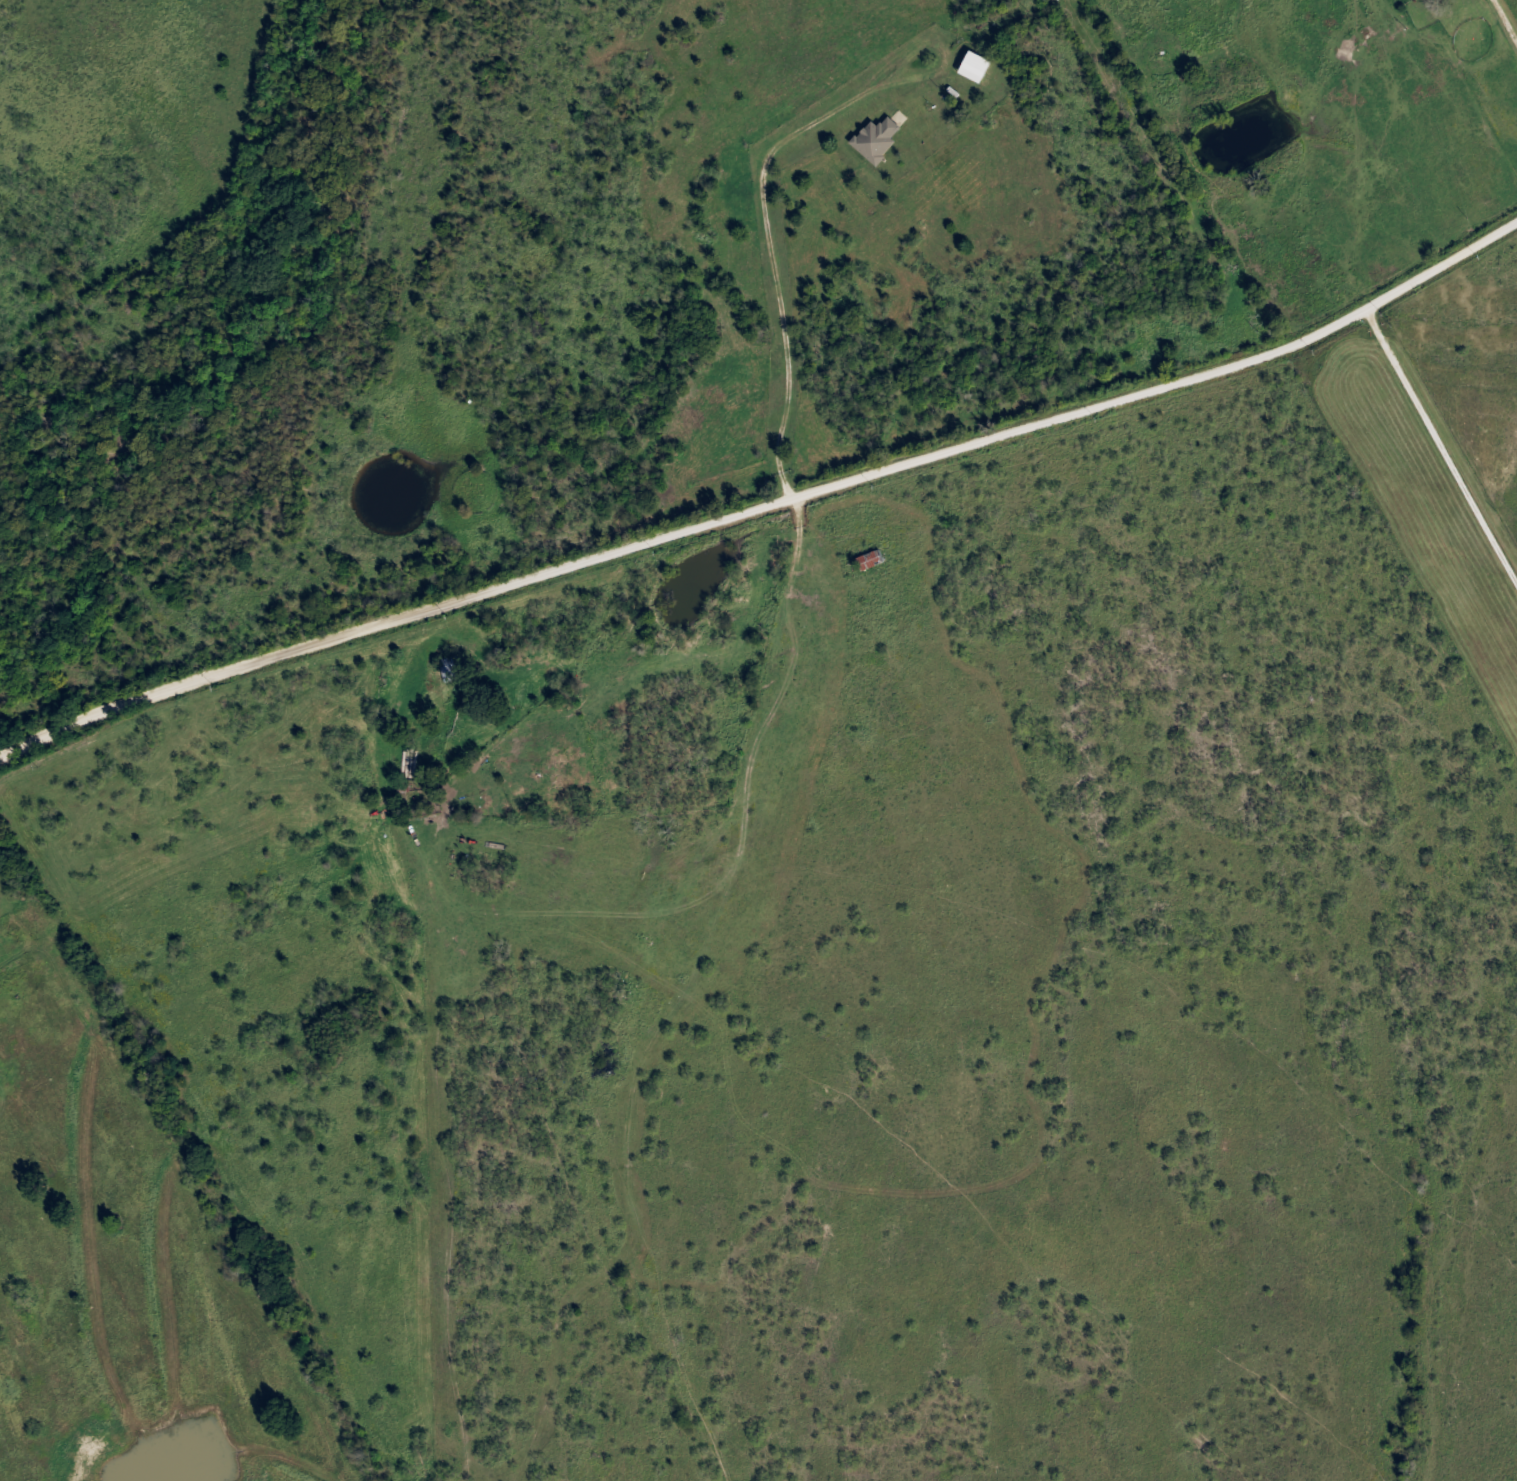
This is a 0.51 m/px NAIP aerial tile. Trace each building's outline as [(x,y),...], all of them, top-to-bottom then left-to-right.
[(986,85),(995,62),(972,54),(964,77),(986,85)] [(904,130),(891,117),(881,128),(875,122),(853,145),(878,168),(901,144),(896,139),(904,130)]
